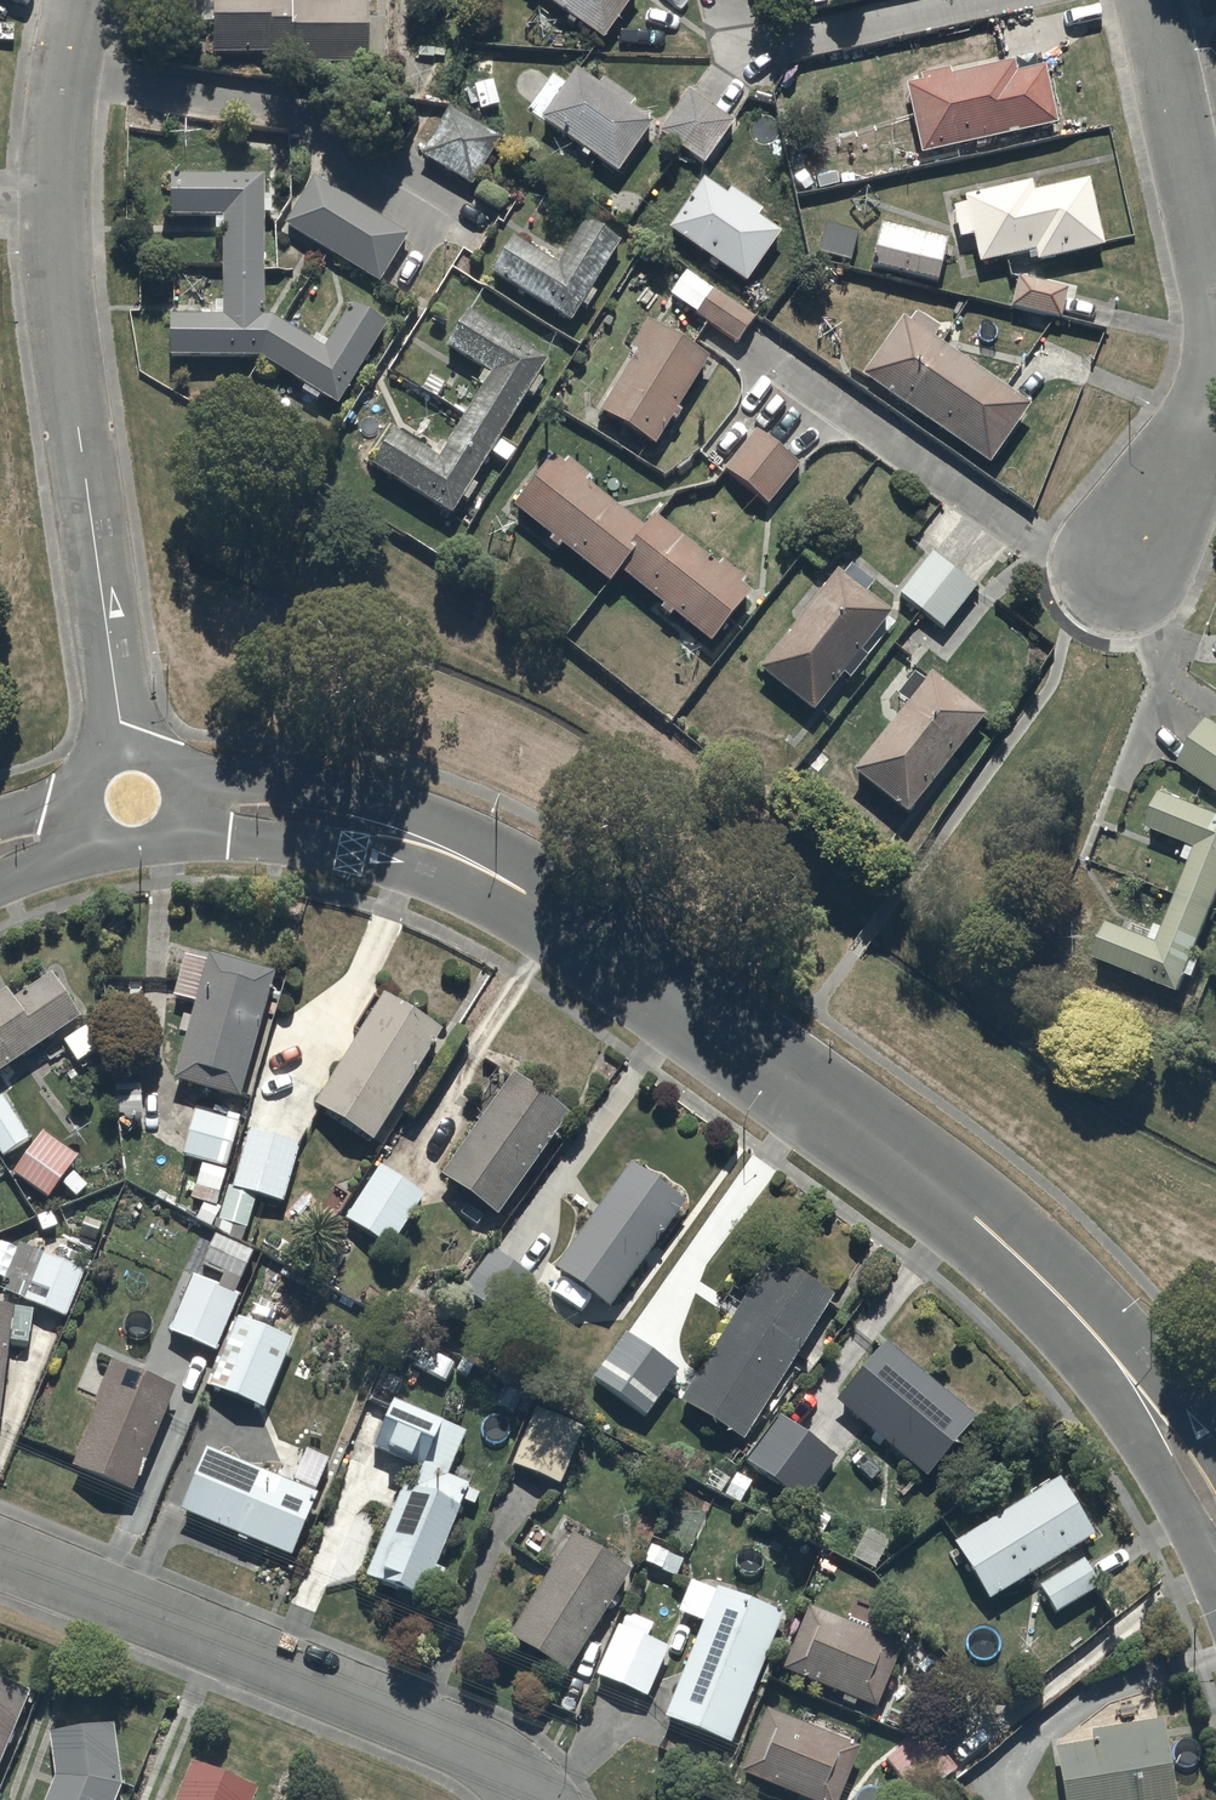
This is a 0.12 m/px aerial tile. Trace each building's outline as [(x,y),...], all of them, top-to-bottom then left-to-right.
[(197,30),(211,30),(212,61),(268,61),(268,72),(369,72),(369,9),(291,9),(291,0),(197,0),(197,30)] [(603,47),(636,0),(536,0),(603,47)] [(970,70),(971,77),(951,82),(949,73),(920,80),(922,88),(905,91),(921,162),(976,150),(976,153),(985,151),(984,148),(1058,131),(1046,74),(1017,80),(1014,68),(988,74),(986,66),(970,70)] [(577,75),(541,127),(617,180),(651,130),(629,115),(634,107),(603,85),(599,90),(577,75)] [(688,97),(659,139),(704,170),(733,128),(688,97)] [(450,114),(421,161),(472,192),(501,145),(450,114)] [(262,182),(169,182),(169,223),(215,223),(215,237),(222,237),(222,309),(213,309),(213,321),(169,321),(169,365),(260,365),(304,393),(301,397),(316,407),(320,402),(335,412),(386,332),(353,310),(323,356),(273,324),(273,313),(261,313),(262,182)] [(313,184),(284,232),(378,288),(407,240),(313,184)] [(705,185),(668,237),(745,291),(780,241),(756,223),(762,215),(732,194),(727,201),(705,185)] [(960,244),(973,241),(980,270),(1035,258),(1037,268),(1103,253),(1088,187),(1034,199),(1032,189),(966,203),(967,207),(953,210),(960,244)] [(827,226),(819,260),(851,268),(859,234),(827,226)] [(514,242),(490,280),(571,329),(621,248),(587,227),(560,271),(514,242)] [(882,227),(871,274),(938,290),(949,243),(882,227)] [(686,278),(671,299),(697,318),(695,321),(736,350),(755,323),(714,294),(713,297),(686,278)] [(1019,281),(1011,311),(1060,324),(1068,294),(1019,281)] [(395,437),(372,474),(451,522),(545,367),(468,319),(448,352),(485,375),(477,389),(483,392),(446,453),(438,449),(432,459),(395,437)] [(904,322),(860,382),(989,474),(1032,414),(935,345),(941,336),(917,319),(911,327),(904,322)] [(636,361),(600,420),(654,454),(708,368),(701,363),(704,359),(648,324),(628,356),(636,361)] [(757,435),(724,476),(768,511),(801,470),(757,435)] [(553,464),(513,515),(551,544),(548,548),(558,557),(561,553),(609,591),(618,579),(662,613),(659,617),(669,625),(672,620),(711,651),(750,601),(742,594),(746,587),(722,568),(718,574),(654,524),(644,536),(584,490),(589,483),(568,466),(563,473),(553,464)] [(930,557),(897,600),(942,634),(975,591),(930,557)] [(835,579),(758,677),(811,719),(841,681),(847,686),(865,663),(860,659),(889,621),(835,579)] [(929,681),(852,782),(907,825),(985,723),(929,681)] [(1210,721),(1176,771),(1215,798),(1215,726),(1210,721)] [(1096,966),(1181,1000),(1215,911),(1215,819),(1162,798),(1147,835),(1190,852),(1184,866),(1192,870),(1167,934),(1157,930),(1153,940),(1113,924),(1096,966)] [(274,980),(209,962),(208,965),(184,958),(172,1003),(194,1009),(172,1088),(239,1106),(274,980)] [(0,1002),(0,1080),(79,1025),(50,984),(13,1009),(5,998),(0,1002)] [(354,1047),(313,1112),(371,1150),(441,1041),(373,998),(345,1041),(354,1047)] [(85,1033),(62,1048),(76,1068),(99,1053),(85,1033)] [(510,1084),(440,1186),(498,1227),(569,1125),(510,1084)] [(0,1101),(0,1161),(1,1163),(28,1146),(0,1101)] [(195,1115),(182,1162),(224,1174),(237,1127),(195,1115)] [(45,1132),(11,1180),(47,1206),(81,1157),(45,1132)] [(282,1209),(297,1150),(290,1148),(290,1144),(257,1135),(256,1139),(246,1137),(232,1195),(228,1194),(219,1227),(247,1234),(255,1202),(282,1209)] [(378,1170),(344,1225),(391,1254),(425,1200),(378,1170)] [(683,1214),(627,1174),(555,1276),(564,1283),(552,1300),(582,1322),(593,1307),(609,1318),(683,1214)] [(193,1278),(167,1337),(216,1358),(246,1288),(242,1286),(254,1257),(216,1241),(202,1273),(223,1282),(220,1290),(193,1278)] [(533,1286),(491,1255),(462,1295),(504,1326),(533,1286)] [(40,1258),(21,1307),(65,1325),(84,1275),(40,1258)] [(742,1448),(834,1304),(771,1263),(677,1406),(742,1448)] [(11,1336),(27,1338),(29,1319),(0,1315),(0,1426),(11,1336)] [(237,1323),(208,1392),(262,1415),(291,1346),(237,1323)] [(422,1350),(411,1369),(445,1388),(456,1369),(422,1350)] [(887,1350),(836,1408),(926,1486),(976,1428),(887,1350)] [(99,1412),(72,1474),(131,1500),(177,1395),(112,1367),(93,1410),(99,1412)] [(411,1498),(402,1495),(364,1586),(379,1592),(377,1596),(418,1613),(461,1512),(474,1517),(480,1503),(467,1498),(470,1489),(450,1480),(468,1436),(377,1397),(357,1445),(374,1452),(373,1455),(387,1461),(385,1464),(408,1474),(410,1470),(421,1474),(411,1498)] [(532,1417),(510,1470),(559,1490),(580,1437),(532,1417)] [(778,1422),(743,1467),(800,1511),(835,1466),(778,1422)] [(207,1455),(179,1518),(289,1567),(317,1504),(207,1455)] [(680,1481),(643,1567),(676,1581),(686,1559),(689,1560),(716,1496),(680,1481)] [(1058,1484),(952,1551),(988,1608),(1094,1541),(1058,1484)] [(867,1534),(852,1565),(875,1576),(890,1545),(867,1534)] [(574,1543),(509,1645),(566,1681),(631,1579),(574,1543)] [(1086,1564),(1039,1592),(1055,1620),(1102,1592),(1086,1564)] [(678,1618),(701,1627),(663,1727),(732,1753),(783,1622),(690,1587),(678,1618)] [(809,1614),(782,1678),(842,1704),(840,1708),(852,1713),(854,1709),(874,1717),(901,1653),(809,1614)] [(618,1632),(595,1680),(647,1704),(669,1656),(618,1632)] [(0,1688),(0,1770),(29,1701),(0,1688)] [(764,1717),(738,1780),(789,1799),(841,1799),(859,1755),(764,1717)] [(1055,1755),(1063,1799),(1174,1799),(1162,1726),(1090,1739),(1092,1749),(1055,1755)] [(48,1799),(129,1799),(131,1795),(114,1733),(48,1742),(54,1786),(48,1799)] [(885,1768),(908,1795),(902,1799),(927,1799),(956,1776),(921,1736),(885,1768)] [(255,1796),(190,1770),(178,1799),(254,1799),(255,1796)]
